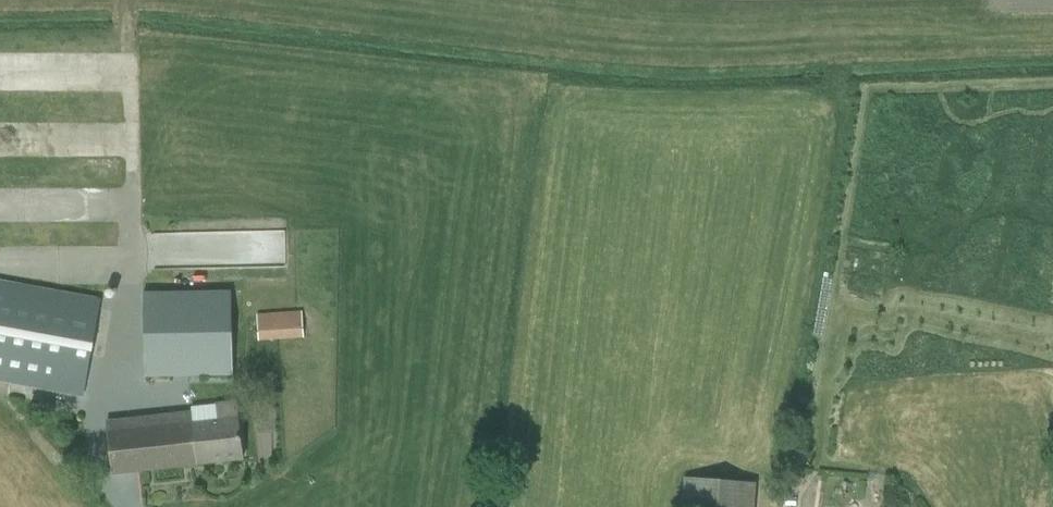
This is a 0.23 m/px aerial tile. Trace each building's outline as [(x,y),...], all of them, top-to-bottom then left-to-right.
[(110,159),(108,139),(99,119),(98,110),(75,113),(62,119),(58,110),(40,112),(43,134),(30,104),(23,105),(0,114),(0,188),(25,185),(27,184),(20,168),(37,161),(43,177),(44,184),(47,191),(67,189),(93,178),(92,167),(110,159)] [(274,230),(165,232),(166,267),(252,266),(252,269),(275,269),(274,230)] [(82,396),(100,299),(0,281),(0,382),(82,396)] [(232,376),(230,290),(143,291),(144,378),(232,376)] [(256,314),(258,342),(303,339),(300,311),(256,314)] [(191,410),(105,420),(111,474),(242,460),(235,400),(216,402),(216,404),(190,406),(191,410)]
